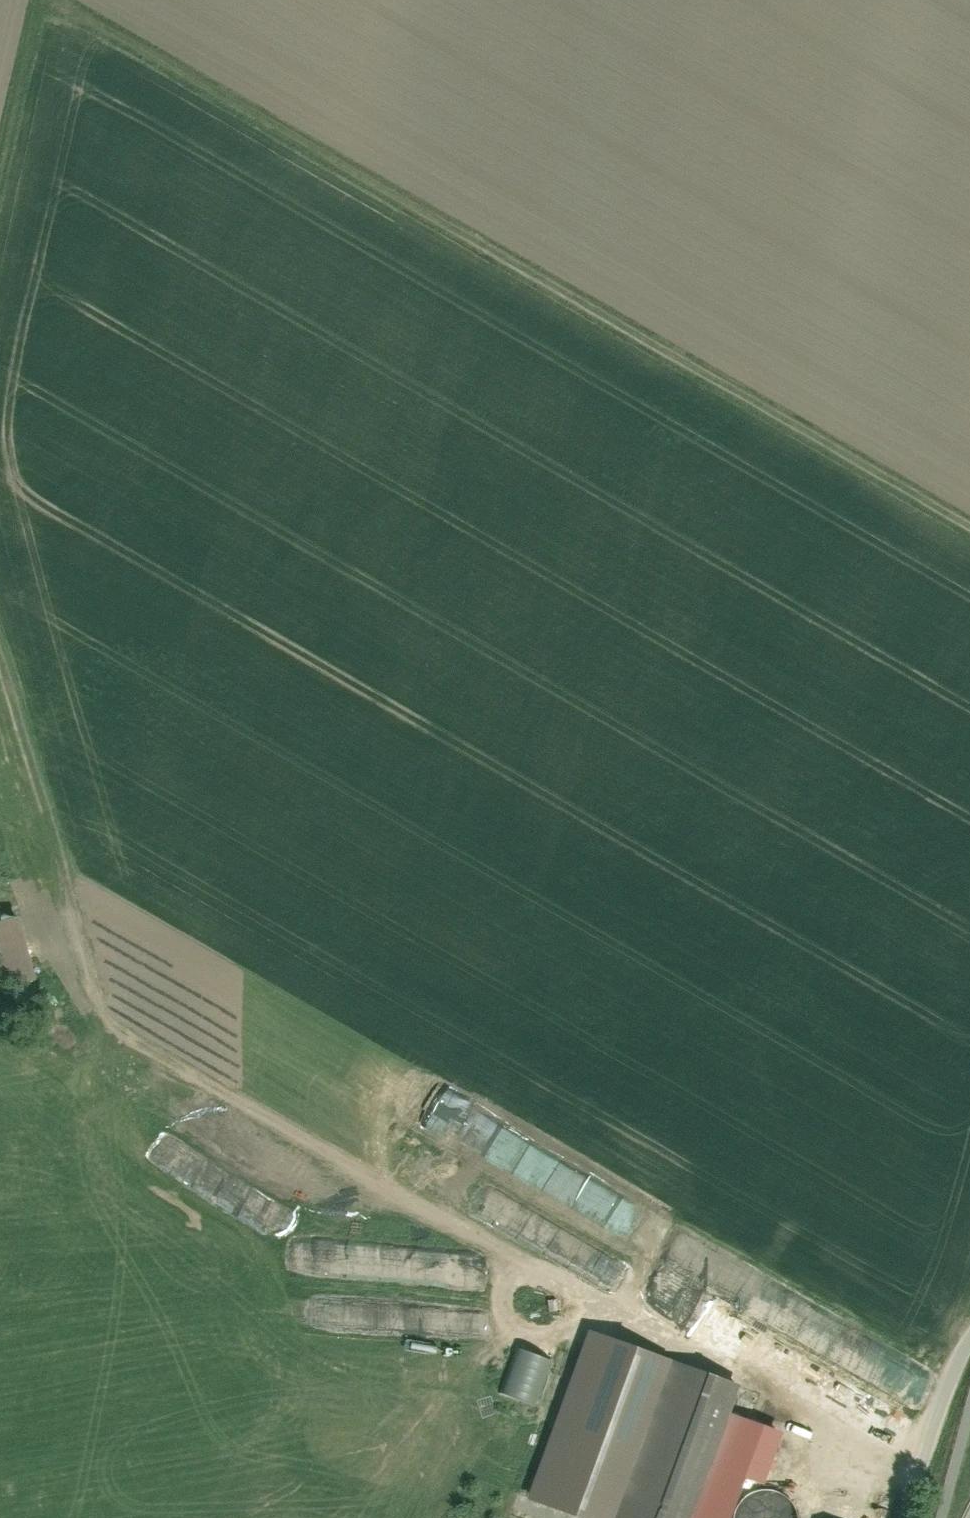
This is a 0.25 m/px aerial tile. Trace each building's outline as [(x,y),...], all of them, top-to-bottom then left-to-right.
[(21,915),(0,921),(0,957),(6,976),(36,967),(21,915)] [(738,1375),(586,1325),(528,1502),(578,1517),(691,1517),(738,1375)] [(742,1476),(719,1468),(702,1517),(728,1517),(742,1476)] [(797,1512),(793,1502),(786,1494),(777,1489),(767,1487),(756,1489),(746,1495),(739,1503),(735,1514),(735,1517),(797,1517),(797,1512)]
